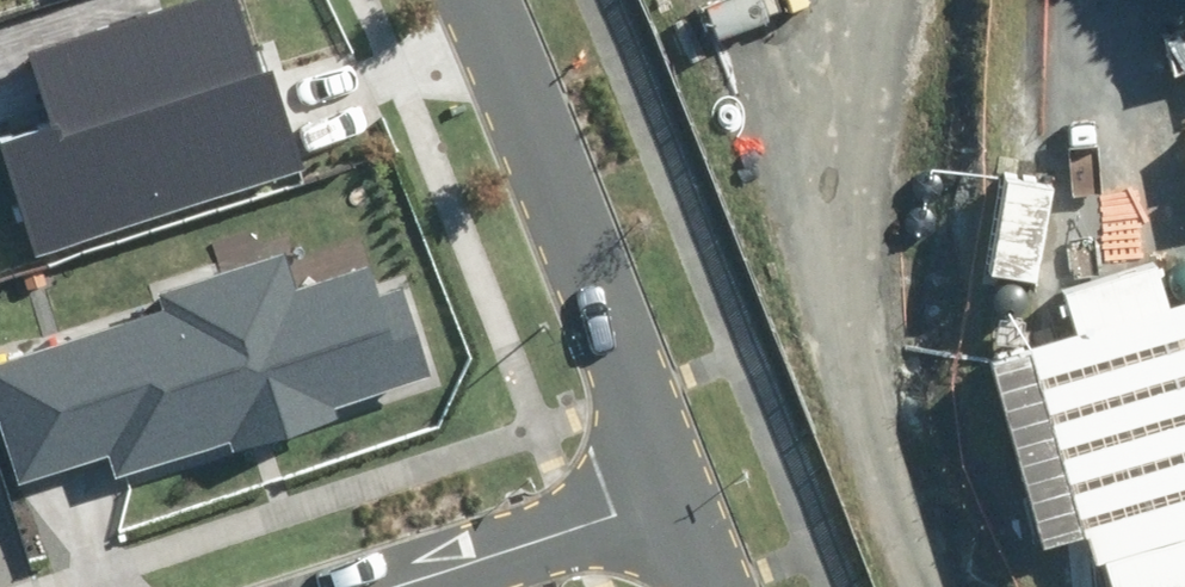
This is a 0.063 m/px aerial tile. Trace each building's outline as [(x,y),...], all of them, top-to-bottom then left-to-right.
[(247,0),(193,0),(33,54),(55,121),(0,140),(0,149),(37,257),(304,167),(247,0)] [(0,358),(0,425),(20,488),(109,460),(118,489),(340,421),(335,406),(431,377),(405,295),(377,304),(368,272),(289,297),(276,257),(158,294),(162,308),(0,358)] [(995,364),(1052,546),(1087,535),(1103,586),(1184,586),(1184,302),(1176,305),(1164,268),(1070,297),(1082,337),(995,364)]
